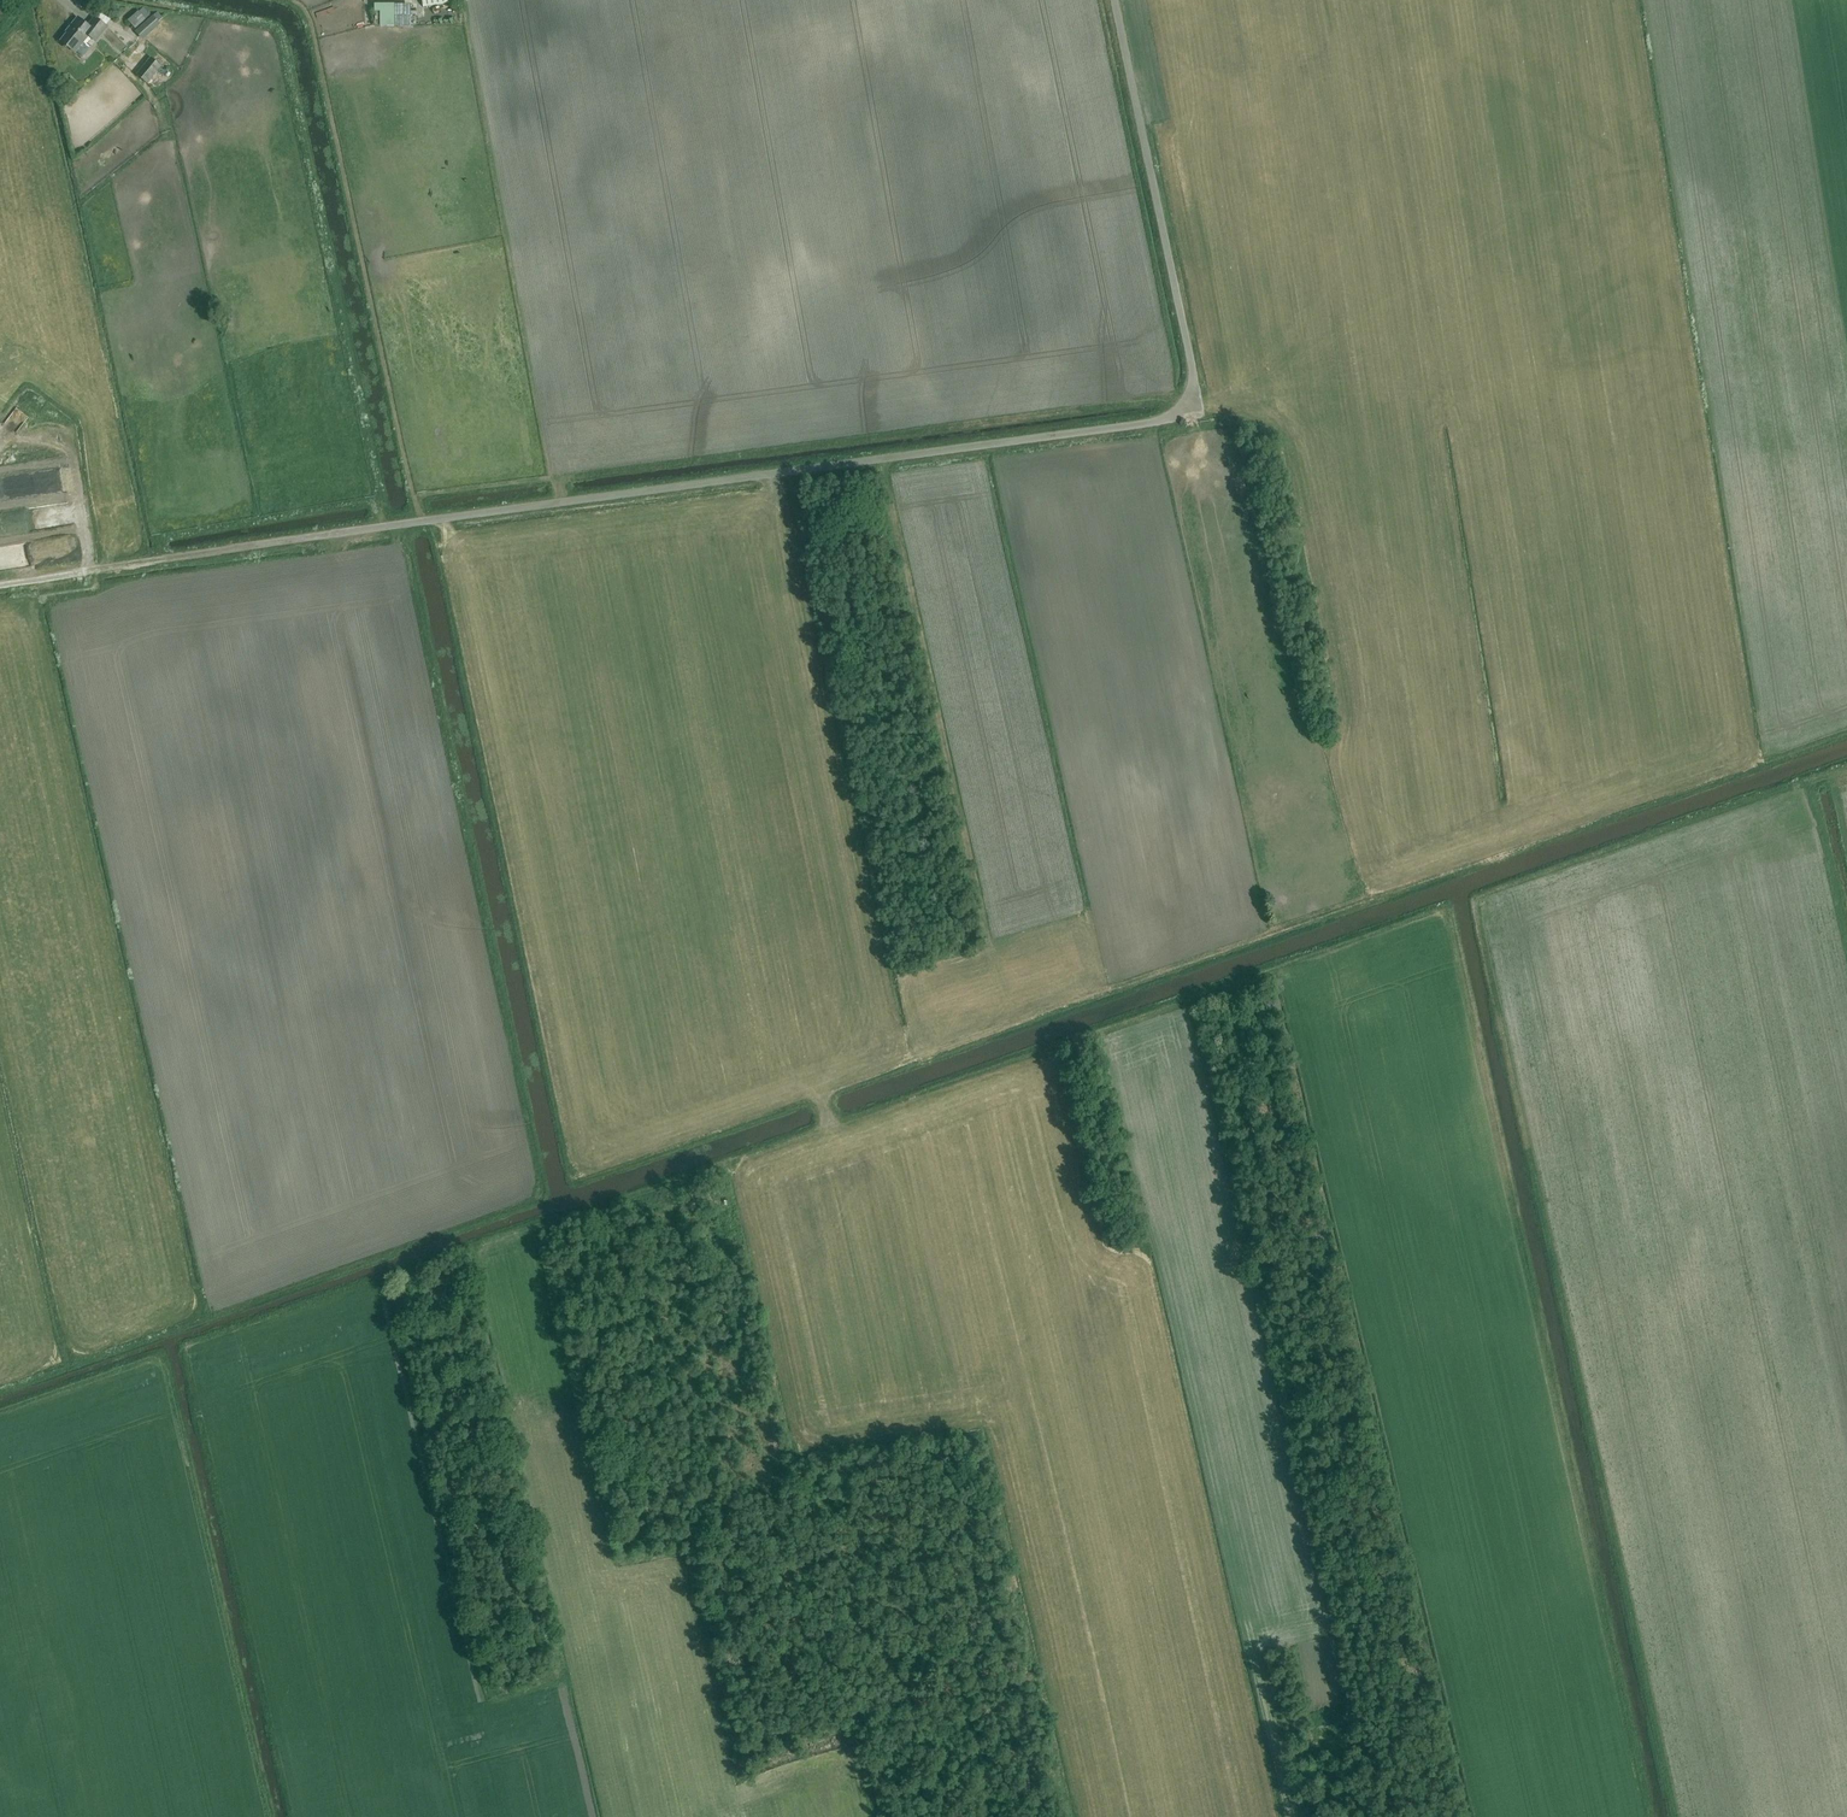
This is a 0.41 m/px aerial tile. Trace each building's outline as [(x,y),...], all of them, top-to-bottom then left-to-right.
[(397,26),(420,24),(418,11),(411,12),(410,3),(395,5),(395,4),(380,5),(380,11),(376,12),(377,26),(392,25),(391,17),(396,16),(397,26)] [(145,20),(137,11),(127,21),(134,29),(145,20)] [(160,24),(152,16),(134,32),(142,41),(160,24)] [(107,28),(95,18),(88,27),(78,18),(68,30),(70,31),(61,42),(75,53),(88,36),(96,42),(107,28)] [(161,67),(150,58),(135,75),(147,84),(161,67)] [(59,442),(74,440),(72,426),(58,428),(59,442)] [(784,523),(783,516),(774,517),(775,524),(784,523)]
